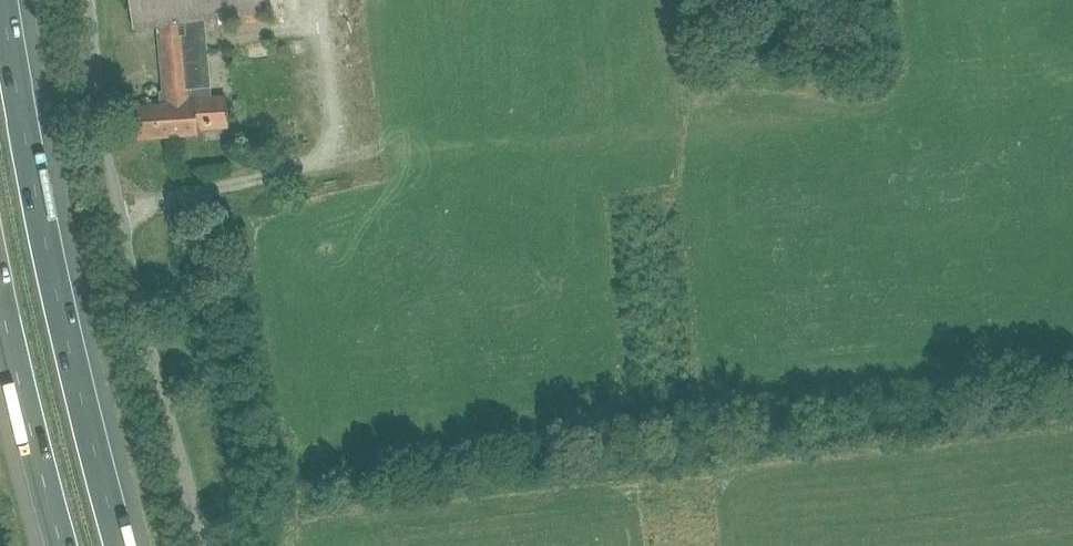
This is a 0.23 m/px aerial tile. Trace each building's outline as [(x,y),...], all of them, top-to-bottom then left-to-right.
[(198,133),(197,126),(228,123),(226,96),(208,97),(201,21),(267,13),(265,0),(131,0),(135,30),(158,27),(166,107),(138,109),(140,137),(198,133)]
